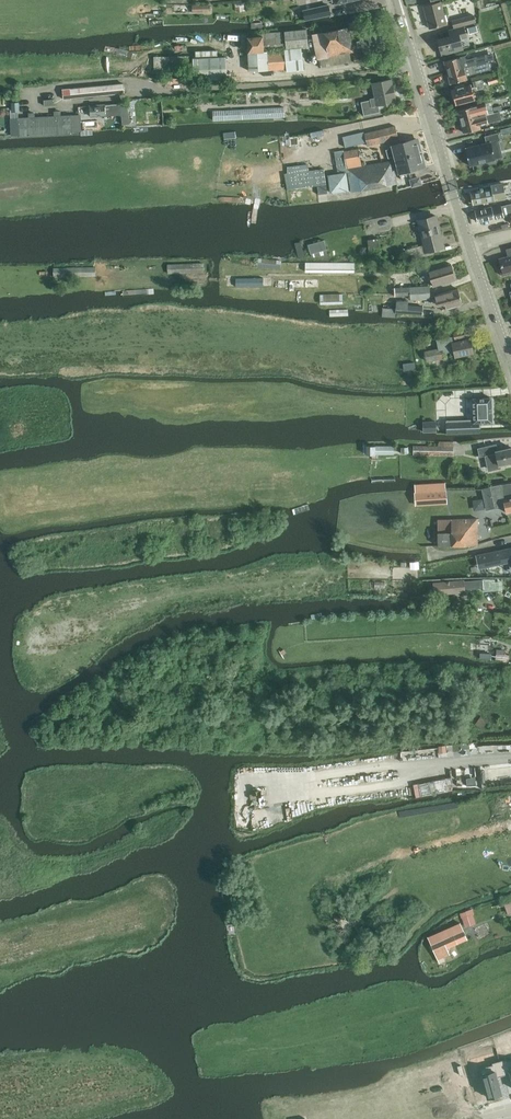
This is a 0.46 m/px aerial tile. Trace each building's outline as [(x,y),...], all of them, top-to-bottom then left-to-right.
[(424,6),(430,28),(447,24),(441,2),(424,6)] [(331,16),(329,6),(303,11),(305,21),(331,16)] [(454,27),(476,22),(474,15),(453,20),(454,27)] [(349,23),(350,30),(361,28),(359,21),(349,23)] [(438,39),(442,54),(463,49),(460,39),(467,37),(464,26),(449,30),(451,36),(438,39)] [(324,32),(312,34),(318,59),(319,59),(320,68),(352,62),(350,53),(354,52),(349,27),(324,32)] [(308,47),(307,29),(285,32),(262,33),(262,36),(247,37),(249,53),(249,71),(254,71),(259,71),(269,70),(287,69),(287,71),(304,70),(302,47),(308,47)] [(448,72),(464,68),(476,64),(489,61),(487,54),(483,55),(462,61),(461,57),(445,61),(445,63),(444,64),(445,67),(447,68),(448,72)] [(195,56),(195,77),(228,76),(227,55),(195,56)] [(190,56),(154,56),(154,69),(190,69),(190,56)] [(464,68),(448,72),(449,76),(448,77),(449,81),(450,81),(451,83),(467,79),(466,76),(491,69),(489,61),(476,64),(464,68)] [(487,78),(489,84),(500,81),(498,75),(487,78)] [(379,105),(396,102),(392,79),(372,83),(375,97),(370,98),(370,99),(362,100),(365,115),(380,112),(379,105)] [(453,90),(454,96),(453,97),(454,102),(456,102),(456,104),(475,99),(472,91),(484,88),(482,79),(473,81),(475,86),(471,87),(471,85),(457,88),(456,89),(453,90)] [(126,83),(71,89),(72,98),(127,93),(126,83)] [(128,103),(90,105),(91,116),(121,114),(122,124),(130,123),(129,113),(128,103)] [(474,106),(458,110),(461,122),(489,114),(486,103),(474,106)] [(284,116),(284,107),(214,110),(214,119),(284,116)] [(489,114),(461,122),(464,133),(480,128),(479,126),(502,120),(500,111),(499,111),(495,112),(495,113),(489,114)] [(73,134),(72,115),(17,118),(19,137),(73,134)] [(346,147),(367,143),(367,146),(398,138),(395,126),(365,133),(364,132),(343,137),(346,147)] [(487,143),(466,148),(470,167),(496,161),(491,142),(500,140),(498,133),(485,136),(487,143)] [(394,157),(395,159),(421,153),(420,151),(422,150),(420,141),(418,142),(417,138),(391,145),(391,146),(388,147),(389,149),(386,150),(388,158),(394,157)] [(337,169),(338,173),(348,172),(351,192),(397,183),(392,161),(362,166),(359,149),(344,152),(344,150),(335,151),(337,169)] [(421,153),(395,159),(399,173),(424,166),(423,163),(425,162),(423,153),(421,154),(421,153)] [(284,174),(287,190),(326,185),(324,169),(309,171),(308,164),(287,167),(288,173),(284,174)] [(410,180),(412,187),(422,184),(420,177),(410,180)] [(471,193),(474,204),(505,197),(502,182),(491,184),(492,188),(471,193)] [(326,186),(318,186),(318,195),(327,194),(326,186)] [(475,211),(478,222),(494,218),(495,219),(499,218),(504,217),(510,215),(510,203),(501,206),(501,205),(492,208),(492,207),(475,211)] [(425,256),(432,254),(431,249),(445,245),(438,216),(418,221),(424,244),(405,249),(407,255),(425,256)] [(370,247),(380,246),(380,237),(370,237),(370,247)] [(311,254),(327,249),(324,240),(308,244),(311,254)] [(505,249),(508,256),(499,259),(501,266),(498,267),(502,276),(510,273),(510,270),(510,247),(505,249)] [(259,258),(258,265),(280,268),(281,260),(259,258)] [(296,261),(285,260),(285,269),(296,269),(296,261)] [(203,262),(167,264),(168,273),(204,272),(203,262)] [(304,273),(354,273),(354,263),(304,263),(304,273)] [(456,279),(451,264),(429,270),(433,286),(456,279)] [(263,278),(236,278),(236,286),(263,286),(263,278)] [(410,287),(394,288),(395,296),(411,295),(411,300),(430,299),(430,286),(410,287)] [(444,302),(445,309),(463,305),(458,289),(434,295),(436,304),(444,302)] [(342,291),(319,292),(320,301),(342,301),(342,291)] [(423,314),(423,307),(408,305),(408,301),(396,301),(396,308),(396,312),(423,314)] [(382,312),(382,316),(395,317),(395,316),(396,312),(396,308),(383,307),(382,312)] [(466,337),(464,331),(454,333),(455,340),(466,337)] [(438,349),(425,351),(427,361),(444,358),(443,353),(444,353),(454,351),(456,357),(474,353),(471,338),(453,342),(452,336),(436,340),(438,349)] [(414,362),(403,363),(404,370),(415,369),(414,362)] [(492,421),(491,397),(473,398),(474,419),(447,420),(448,434),(480,432),(480,422),(492,421)] [(437,421),(424,422),(424,432),(437,431),(437,421)] [(414,446),(413,455),(453,455),(453,446),(453,443),(453,442),(439,441),(439,446),(414,446)] [(510,462),(510,448),(498,451),(497,444),(478,448),(480,457),(485,455),(488,470),(502,467),(501,464),(510,462)] [(366,455),(394,455),(394,446),(366,446),(366,455)] [(482,489),(487,509),(495,507),(495,508),(505,506),(507,513),(510,512),(510,498),(504,499),(501,484),(490,486),(491,487),(482,489)] [(415,493),(416,505),(447,503),(446,491),(415,493)] [(477,518),(438,519),(438,546),(478,545),(477,518)] [(475,554),(478,566),(508,559),(510,559),(510,546),(475,554)] [(444,582),(433,583),(434,594),(445,593),(465,591),(465,590),(484,588),(484,591),(496,590),(495,582),(495,577),(483,579),(464,581),(464,580),(444,582)] [(481,717),(476,723),(482,728),(487,721),(481,717)] [(453,776),(415,781),(417,794),(454,789),(453,776)] [(473,908),(461,913),(462,918),(466,927),(476,923),(473,914),(475,913),(473,908)] [(431,943),(440,962),(446,960),(444,956),(450,954),(447,948),(468,939),(460,922),(428,937),(431,943)] [(506,1059),(499,1061),(503,1074),(510,1072),(508,1067),(506,1059)] [(499,1061),(492,1063),(494,1071),(494,1072),(495,1076),(503,1074),(499,1061)] [(494,1071),(481,1075),(487,1097),(500,1093),(495,1076),(494,1072),(494,1071)]
